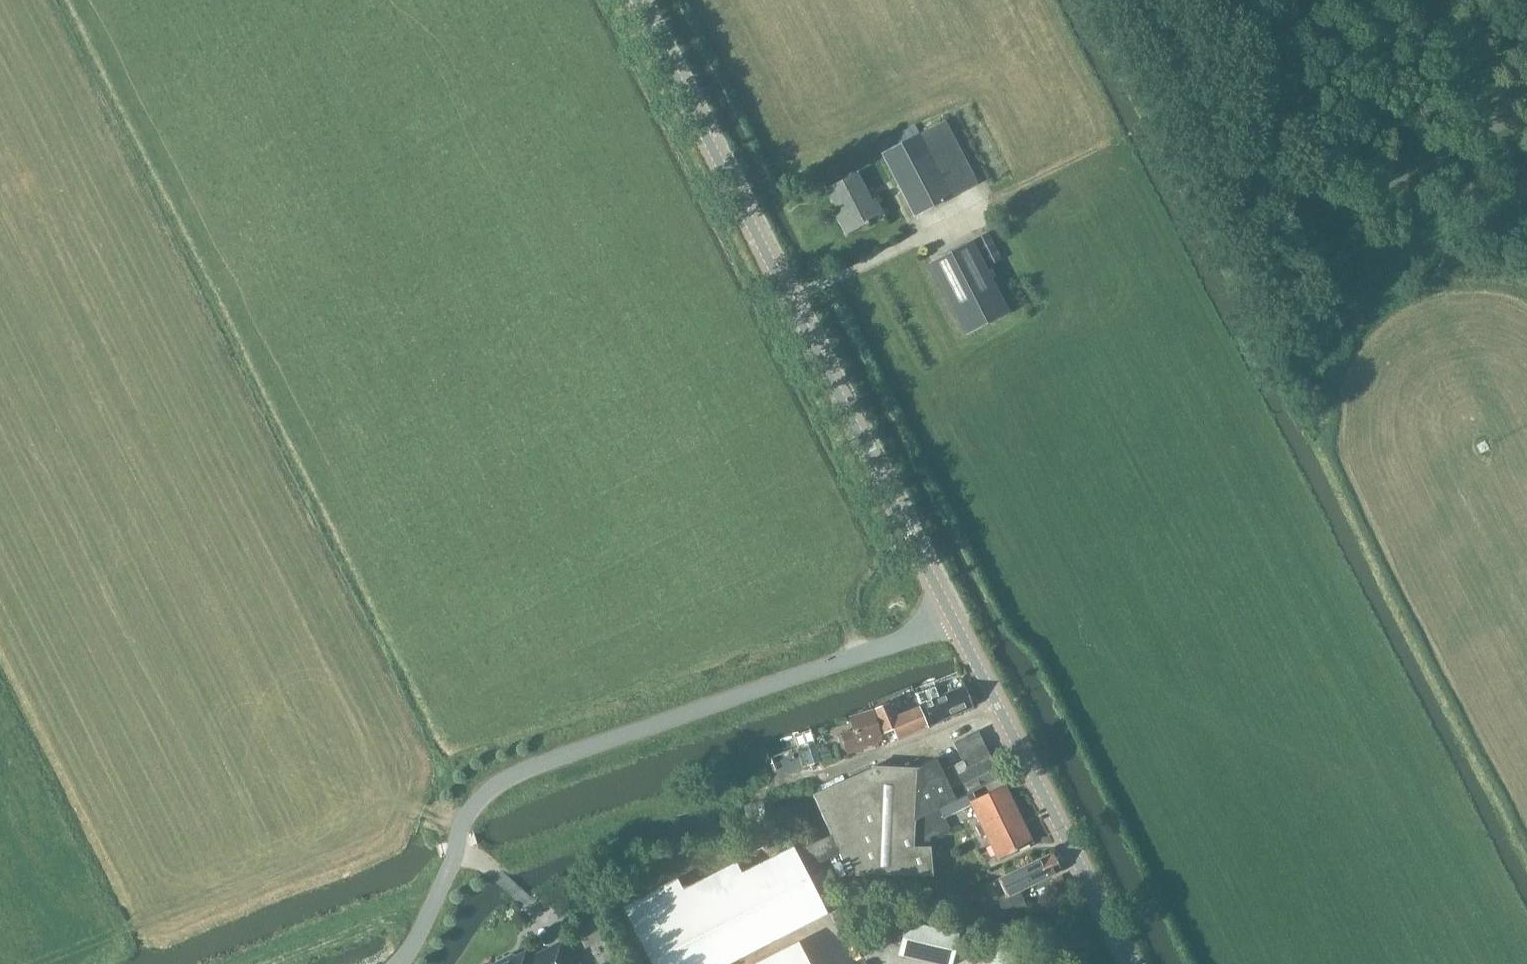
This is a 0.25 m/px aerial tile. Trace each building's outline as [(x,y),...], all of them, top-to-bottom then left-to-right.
[(920,134),(883,154),(916,218),(954,197),(921,134),(920,134)] [(827,187),(841,214),(837,216),(845,231),(882,212),(874,196),(871,198),(856,171),(827,187)] [(975,240),(989,267),(1003,260),(989,233),(975,240)] [(929,265),(965,336),(1010,314),(973,242),(929,265)] [(932,724),(972,707),(963,687),(939,697),(934,686),(915,693),(920,705),(923,703),(932,724)] [(898,740),(928,727),(919,707),(898,716),(893,704),(889,705),(888,703),(874,709),(884,733),(893,729),(898,740)] [(873,710),(849,717),(853,731),(842,734),(838,738),(842,749),(846,750),(848,754),(878,745),(876,737),(881,735),(873,710)] [(954,744),(963,763),(965,766),(989,754),(979,733),(954,744)] [(944,775),(950,788),(961,783),(967,794),(973,791),(1000,778),(989,754),(965,766),(963,763),(952,768),(953,771),(944,775)] [(831,837),(840,855),(850,876),(868,877),(868,874),(933,876),(930,846),(914,846),(921,816),(955,799),(950,788),(944,775),(938,761),(919,770),(872,768),(812,796),(831,837)] [(1005,787),(977,800),(971,803),(973,806),(997,859),(1032,843),(1005,787)] [(929,839),(950,829),(945,819),(973,806),(971,803),(977,800),(973,791),(967,794),(955,799),(921,816),(914,846),(930,846),(929,839)] [(831,837),(822,841),(812,845),(795,852),(793,848),(741,875),(735,864),(682,891),(677,880),(623,907),(651,963),(728,963),(826,914),(804,870),(820,863),(830,859),(840,855),(831,837)] [(999,898),(1004,910),(1027,907),(1020,892),(1062,873),(1054,855),(998,880),(1005,895),(999,898)] [(901,944),(898,955),(934,963),(953,963),(960,934),(907,921),(887,916),(883,931),(888,941),(901,944)] [(503,963),(572,963),(561,943),(529,959),(526,952),(503,963)] [(757,963),(808,963),(797,944),(757,963)] [(1041,951),(1014,963),(1047,963),(1041,951)]
